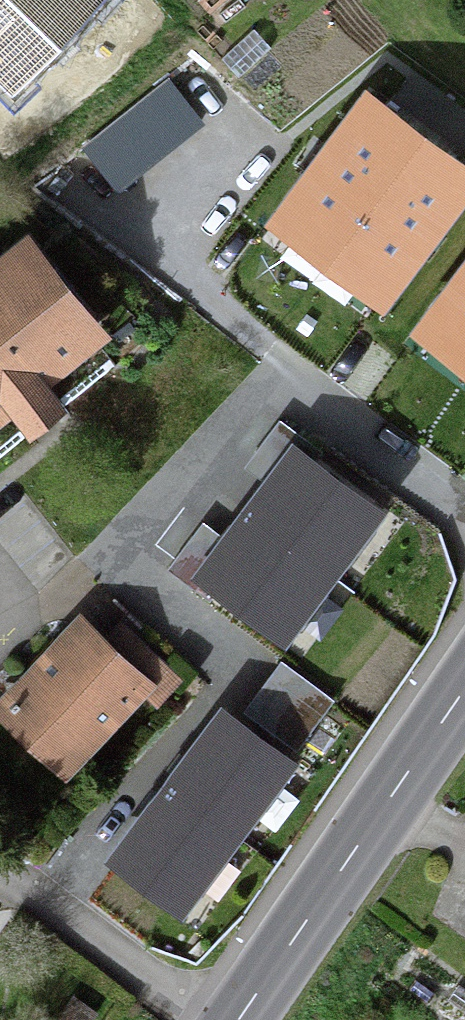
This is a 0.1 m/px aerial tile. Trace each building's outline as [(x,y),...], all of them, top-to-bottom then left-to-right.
[(180,69),(87,135),(116,177),(210,111),(180,69)] [(364,110),(286,214),(336,251),(413,147),(364,110)] [(414,148),(337,251),(386,288),(464,184),(414,148)] [(24,250),(0,269),(0,407),(91,333),(24,250)] [(431,323),(464,348),(464,278),(431,323)] [(294,452),(249,512),(329,572),(374,512),(294,452)] [(284,632),(329,572),(249,512),(204,572),(284,632)] [(68,763),(141,686),(78,627),(6,704),(68,763)] [(223,715),(170,785),(233,832),(286,762),(223,715)] [(180,904),(233,832),(170,785),(117,857),(180,904)] [(94,1011),(74,998),(58,1019),(88,1019),(94,1011)]
